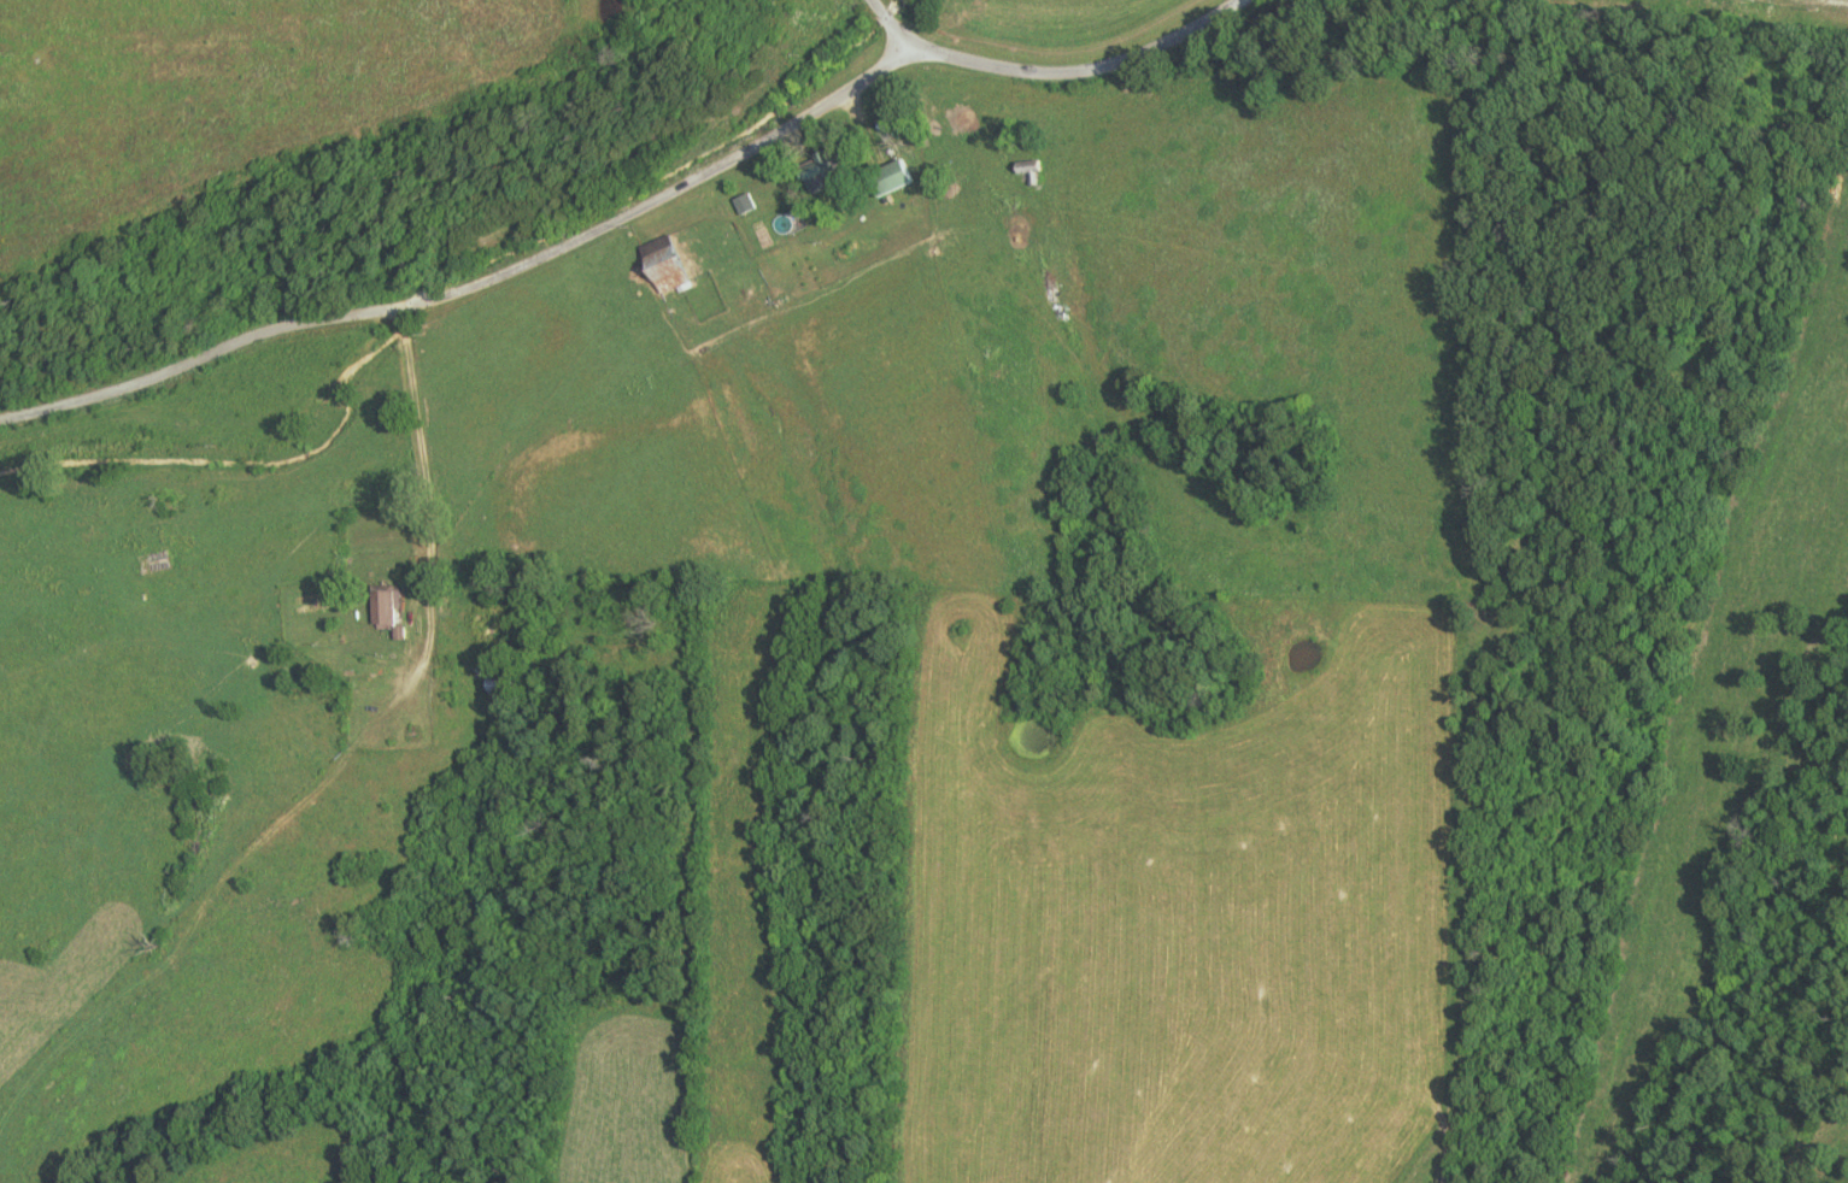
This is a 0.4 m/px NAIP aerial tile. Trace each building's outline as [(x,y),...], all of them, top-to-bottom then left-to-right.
[(814,162),(796,171),(807,194),(826,184),(823,178),(836,171),(825,148),(810,156),(814,162)] [(863,173),(872,197),(907,184),(899,160),(863,173)] [(636,246),(655,295),(675,287),(677,292),(688,288),(667,234),(636,246)] [(398,589),(369,590),(370,625),(392,624),(392,609),(398,609),(398,589)]
